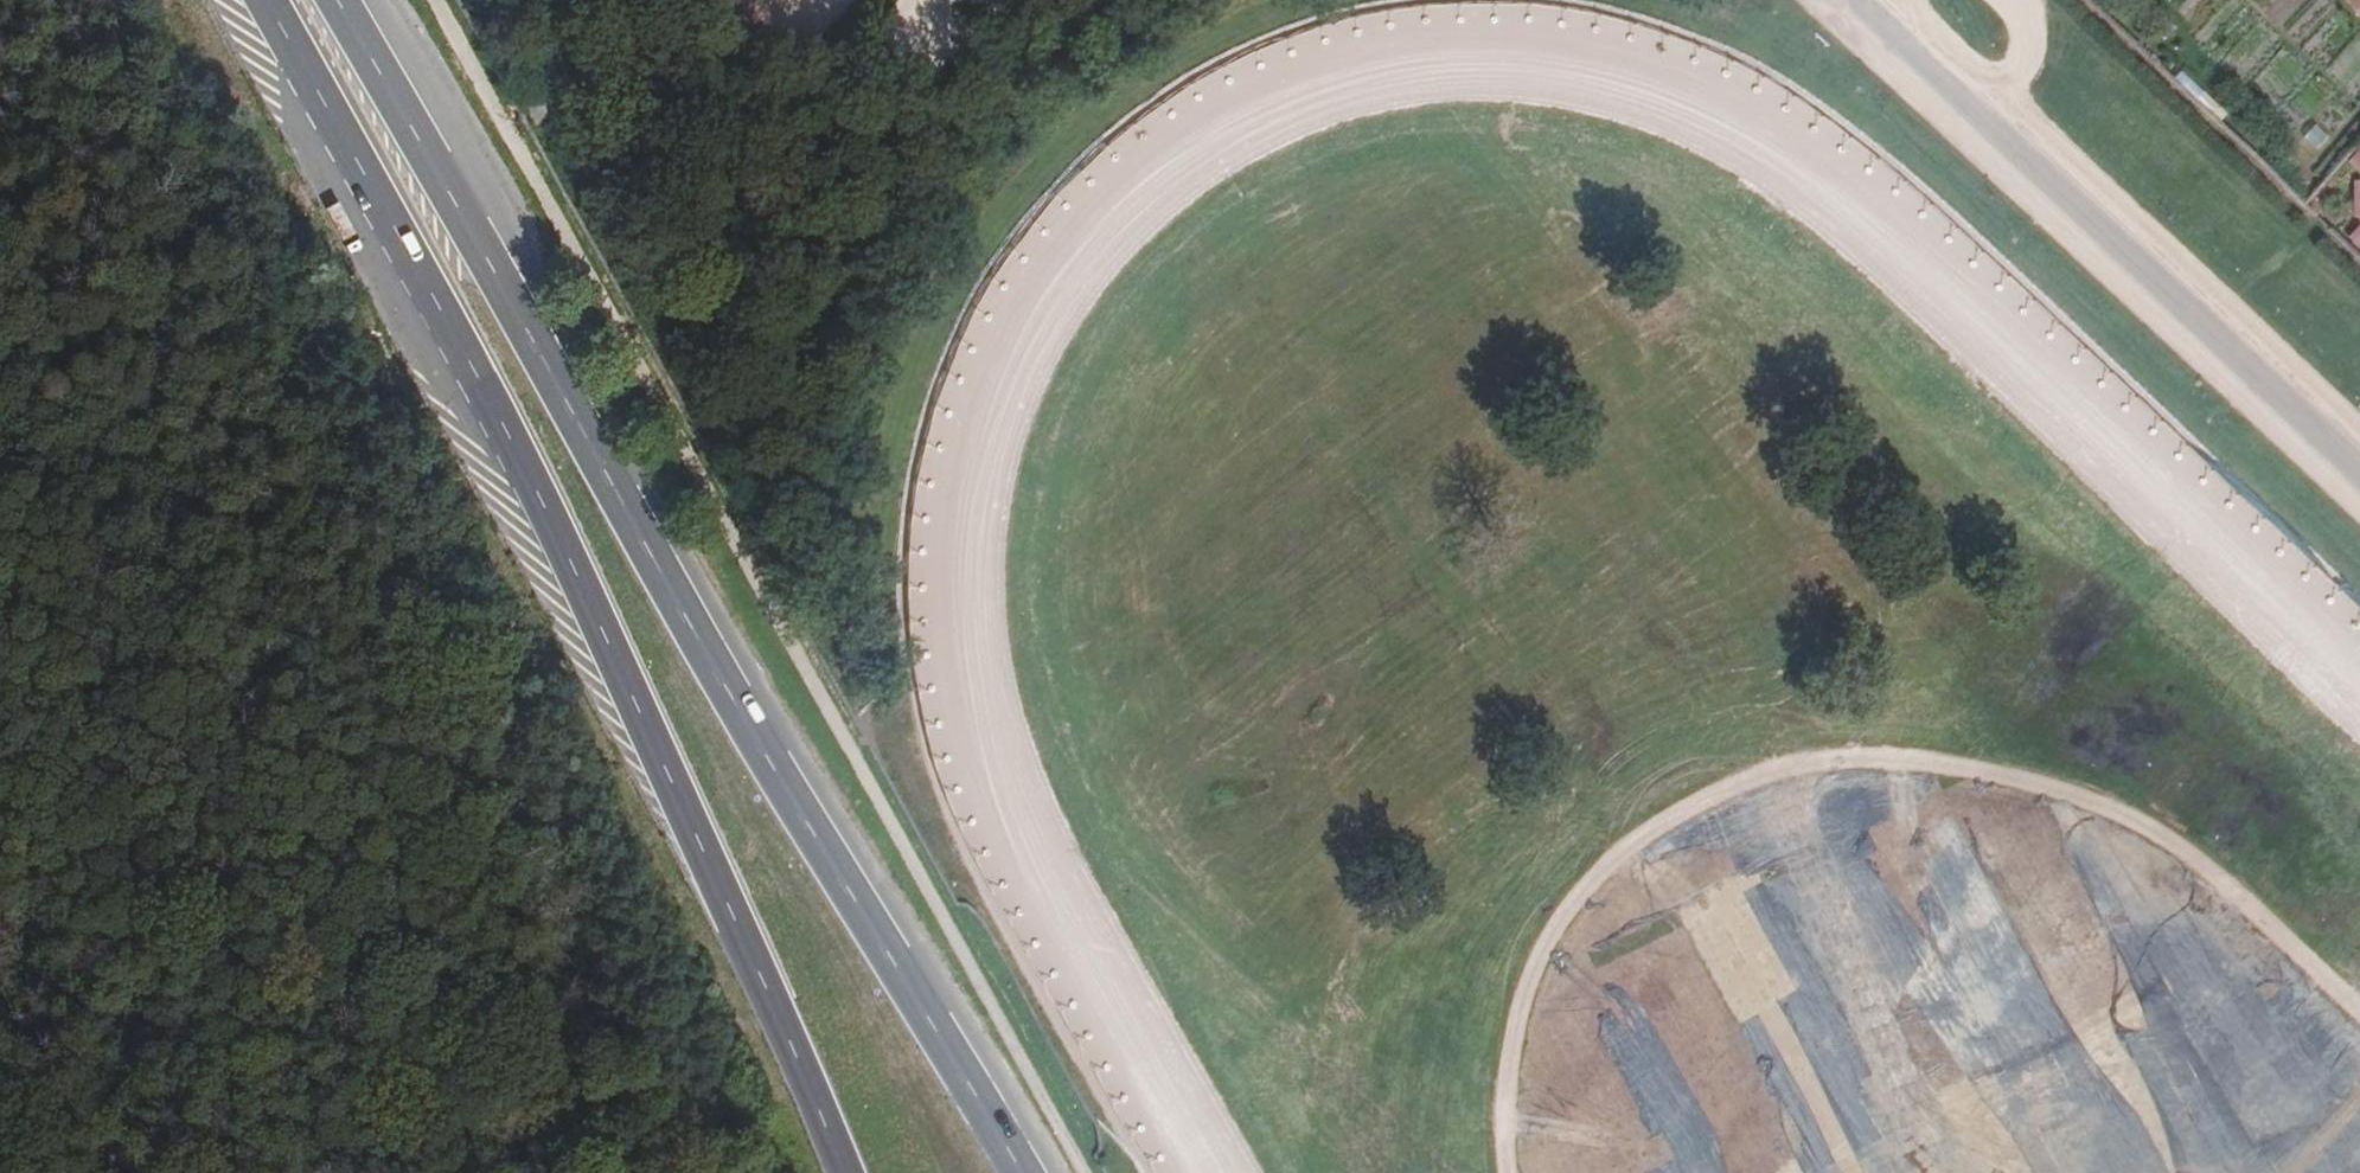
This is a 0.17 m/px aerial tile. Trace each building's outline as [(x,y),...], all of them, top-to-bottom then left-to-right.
[(2358,173),(2359,171),(2359,145),(2345,158),(2358,173)] [(2351,216),(2359,216),(2359,178),(2352,178),(2351,216)] [(2358,223),(2346,238),(2359,249),(2359,225),(2358,223)]
